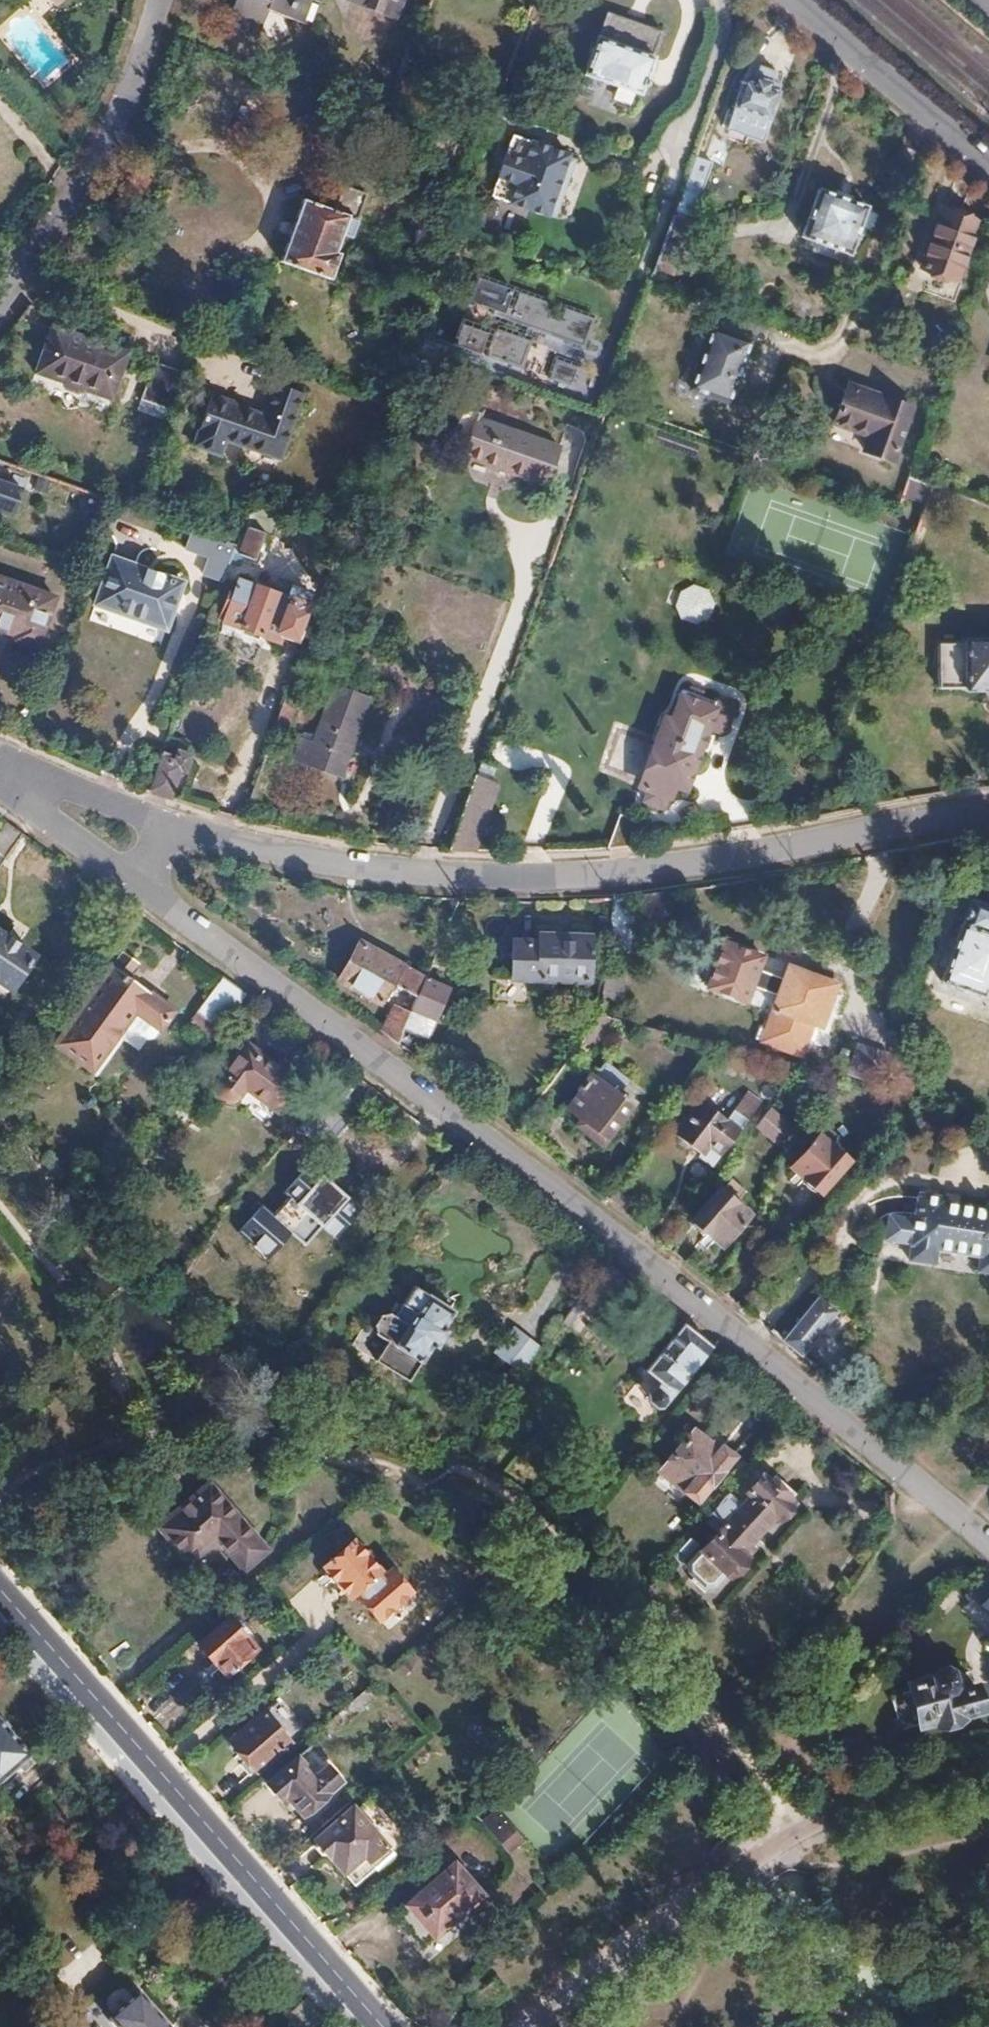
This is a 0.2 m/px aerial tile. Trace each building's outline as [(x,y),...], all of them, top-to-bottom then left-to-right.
[(225,24),(256,36),(266,10),(301,24),(310,0),(234,0),(225,24)] [(412,0),(350,0),(350,1),(394,17),(396,12),(407,16),(412,0)] [(652,57),(661,32),(605,13),(597,36),(595,36),(582,75),(640,96),(654,57),(652,57)] [(733,108),(770,121),(780,93),(769,89),(775,73),(758,66),(752,83),(742,80),(733,108)] [(770,121),(733,108),(724,131),(762,144),(770,121)] [(568,154),(512,134),(490,195),(546,215),(547,213),(554,215),(574,159),(567,156),(568,154)] [(691,212),(705,172),(690,167),(676,206),(691,212)] [(301,200),(279,261),(331,279),(340,255),(334,253),(341,235),(351,238),(355,225),(354,225),(365,196),(342,187),(333,211),(301,200)] [(862,205),(819,190),(803,239),(829,248),(826,258),(842,263),(862,205)] [(977,219),(941,207),(920,265),(956,278),(977,219)] [(559,301),(477,273),(467,303),(587,346),(598,315),(566,304),(561,319),(554,316),(559,301)] [(461,318),(450,350),(524,375),(537,340),(498,326),(496,331),(461,318)] [(110,396),(126,350),(53,322),(35,369),(63,379),(62,382),(81,389),(82,386),(110,396)] [(725,402),(746,341),(708,328),(686,388),(725,402)] [(582,364),(558,357),(550,380),(574,388),(582,364)] [(183,370),(155,360),(141,397),(170,407),(183,370)] [(893,455),(912,401),(849,379),(835,417),(870,430),(865,444),(893,455)] [(280,457),(303,394),(275,384),(264,414),(233,403),(233,401),(213,394),(194,445),(220,454),(226,438),(280,457)] [(166,417),(170,407),(141,397),(138,407),(166,417)] [(620,417),(623,406),(607,401),(603,412),(620,417)] [(545,483),(559,444),(477,415),(464,453),(545,483)] [(6,510),(15,487),(0,482),(0,508),(6,510)] [(700,583),(724,517),(665,495),(629,593),(689,614),(695,599),(700,583)] [(273,536),(282,510),(251,499),(242,524),(249,527),(240,554),(256,559),(266,533),(273,536)] [(235,545),(239,533),(212,524),(208,535),(235,545)] [(225,573),(235,545),(208,535),(190,529),(184,546),(208,555),(202,572),(223,579),(225,573)] [(163,626),(179,579),(112,556),(95,603),(163,626)] [(55,597),(0,577),(0,628),(18,634),(15,641),(37,648),(55,597)] [(223,620),(279,640),(283,629),(292,632),(307,592),(274,580),(270,589),(239,578),(234,591),(229,589),(220,615),(224,617),(223,620)] [(708,614),(712,601),(707,586),(700,583),(695,599),(688,617),(697,619),(708,614)] [(963,643),(963,646),(936,646),(936,690),(963,690),(963,692),(988,692),(988,642),(963,643)] [(299,709),(312,671),(309,671),(295,666),(271,734),(282,738),(292,707),(299,709)] [(338,777),(366,696),(332,684),(313,741),(299,736),(291,760),(338,777)] [(713,732),(704,729),(715,699),(684,687),(673,718),(665,715),(641,782),(649,785),(646,792),(648,797),(656,800),(661,796),(663,790),(670,786),(673,780),(684,784),(691,780),(694,773),(690,767),(697,762),(700,754),(698,748),(707,750),(713,732)] [(168,797),(178,769),(183,770),(188,753),(177,750),(174,758),(160,753),(147,790),(164,796),(168,797)] [(472,849),(496,782),(490,780),(474,775),(462,808),(448,849),(451,849),(472,849)] [(629,844),(639,819),(637,811),(628,808),(622,811),(609,846),(610,846),(629,844)] [(20,831),(15,827),(4,819),(0,824),(0,862),(20,831)] [(632,936),(637,894),(624,895),(611,896),(608,934),(632,936)] [(969,902),(961,927),(958,926),(939,984),(983,999),(988,982),(988,909),(969,902)] [(0,933),(0,981),(9,987),(31,953),(0,933)] [(510,976),(587,977),(587,935),(537,934),(537,941),(511,940),(510,976)] [(718,939),(702,992),(749,1006),(765,952),(718,939)] [(424,978),(393,961),(358,942),(338,980),(383,1003),(389,990),(394,983),(403,988),(417,996),(424,978)] [(136,962),(120,951),(54,1043),(91,1070),(133,1012),(158,1029),(172,1011),(125,977),(136,962)] [(818,1029),(834,985),(830,983),(831,978),(830,976),(827,972),(818,968),(811,973),(810,977),(785,968),(759,1044),(800,1059),(811,1027),(818,1029)] [(211,1044),(245,996),(224,981),(220,978),(186,1026),(211,1044)] [(429,1037),(449,987),(424,978),(417,996),(411,1012),(404,1026),(429,1037)] [(404,1026),(411,1012),(395,1004),(384,1027),(379,1032),(397,1044),(404,1026)] [(294,1081),(242,1043),(215,1081),(215,1082),(215,1087),(216,1092),(220,1096),(224,1098),(231,1099),(235,1097),(239,1093),(242,1089),(273,1111),(294,1081)] [(605,1137),(631,1101),(614,1088),(611,1091),(589,1074),(577,1090),(579,1091),(566,1109),(580,1119),(575,1126),(603,1147),(608,1140),(605,1137)] [(910,1095),(914,1079),(900,1075),(899,1080),(896,1091),(910,1095)] [(896,1091),(899,1080),(893,1079),(891,1090),(896,1091)] [(319,1145),(342,1119),(320,1100),(297,1126),(319,1145)] [(721,1157),(746,1121),(734,1112),(726,1122),(702,1104),(677,1137),(683,1142),(683,1144),(682,1147),(688,1152),(691,1150),(694,1150),(702,1155),(708,1148),(721,1157)] [(820,1192),(849,1158),(818,1133),(790,1166),(820,1192)] [(338,1236),(363,1208),(311,1163),(286,1192),(292,1197),(277,1212),(267,1203),(248,1225),(276,1250),(309,1212),(338,1236)] [(721,1246),(748,1214),(718,1188),(691,1221),(721,1246)] [(947,1207),(948,1203),(923,1200),(922,1203),(920,1202),(917,1223),(891,1219),(887,1246),(913,1250),(911,1264),(936,1268),(938,1253),(981,1259),(979,1273),(988,1274),(988,1212),(947,1207)] [(442,1329),(453,1312),(413,1287),(393,1318),(387,1315),(380,1317),(373,1329),(373,1335),(389,1343),(377,1363),(410,1383),(421,1365),(431,1346),(437,1349),(447,1332),(442,1329)] [(800,1355),(835,1311),(818,1296),(782,1340),(800,1355)] [(696,1365),(709,1347),(689,1330),(681,1325),(645,1371),(661,1383),(655,1391),(650,1390),(646,1396),(646,1401),(654,1407),(659,1405),(662,1409),(696,1365)] [(697,1503),(735,1457),(722,1448),(718,1452),(693,1432),(659,1474),(697,1503)] [(780,1518),(787,1510),(786,1499),(760,1476),(745,1493),(750,1497),(741,1506),(728,1494),(704,1520),(718,1532),(688,1564),(689,1571),(703,1584),(711,1583),(722,1571),(724,1573),(732,1572),(741,1562),(739,1553),(771,1519),(780,1518)] [(266,1548),(208,1482),(159,1526),(188,1561),(216,1537),(243,1569),(266,1548)] [(680,1564),(696,1546),(689,1537),(671,1556),(680,1564)] [(353,1541),(325,1566),(351,1596),(380,1569),(353,1541)] [(978,1606),(988,1615),(988,1592),(978,1606)] [(254,1648),(229,1618),(198,1645),(212,1662),(215,1660),(225,1672),(254,1648)] [(984,1708),(979,1684),(967,1687),(963,1671),(952,1673),(951,1669),(948,1666),(939,1669),(937,1675),(911,1682),(913,1688),(922,1722),(937,1719),(937,1722),(940,1721),(941,1725),(961,1720),(961,1718),(963,1718),(962,1714),(984,1708)] [(349,1719),(376,1695),(368,1685),(365,1688),(340,1709),(349,1719)] [(922,1722),(913,1688),(893,1694),(903,1727),(922,1722)] [(263,1709),(228,1740),(255,1770),(290,1739),(263,1709)] [(0,1727),(0,1785),(29,1760),(0,1727)] [(328,1790),(296,1755),(265,1783),(297,1818),(328,1790)] [(351,1804),(314,1838),(353,1883),(375,1864),(370,1858),(386,1844),(351,1804)] [(520,1835),(507,1820),(499,1810),(497,1808),(484,1820),(510,1849),(522,1837),(520,1835)] [(481,1892),(454,1862),(395,1914),(421,1945),(481,1892)] [(145,2005),(117,1972),(79,2007),(97,2026),(101,2026),(109,2020),(116,2026),(165,2026),(145,2005)]
